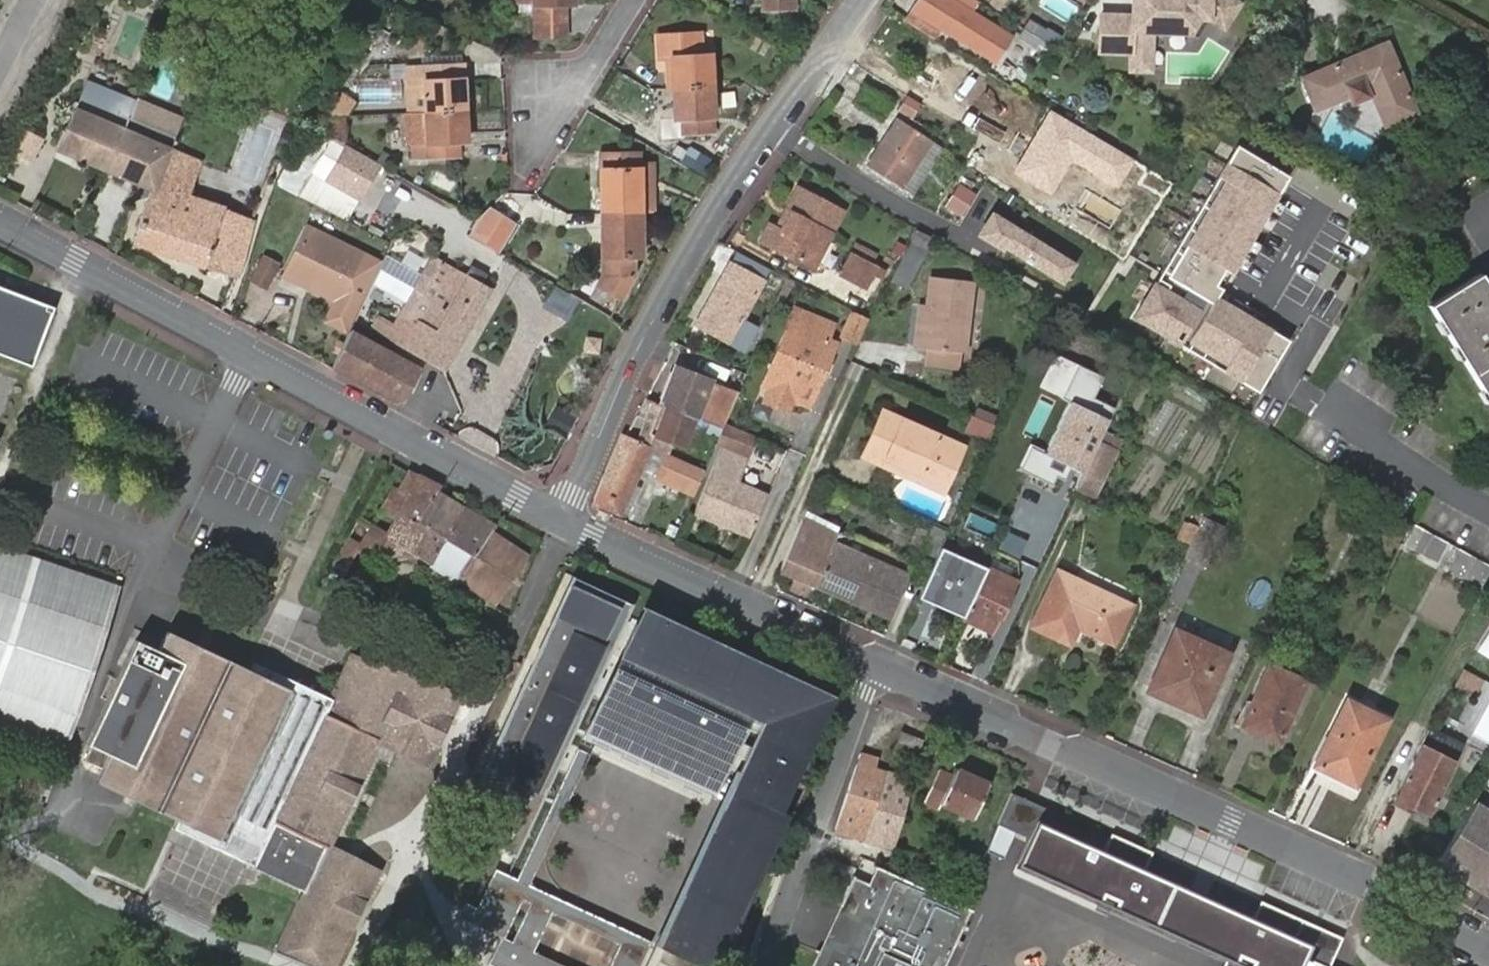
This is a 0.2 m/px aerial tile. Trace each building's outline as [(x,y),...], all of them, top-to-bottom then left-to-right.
[(519,1),(534,1),(535,36),(565,35),(566,4),(574,5),(573,0),(519,0),(519,1)] [(796,0),(762,0),(763,12),(796,11),(796,0)] [(978,0),(919,0),(912,11),(925,18),(920,27),(934,35),(940,27),(995,61),(1011,36),(979,16),(973,12),(980,1),(978,0)] [(1100,15),(1099,51),(1131,52),(1131,43),(1150,44),(1150,30),(1197,31),(1197,16),(1209,16),(1224,24),(1238,2),(1235,0),(1132,0),(1132,15),(1100,15)] [(973,12),(979,16),(986,5),(980,1),(973,12)] [(1208,32),(1209,16),(1197,16),(1197,31),(1208,32)] [(1019,36),(1037,46),(1041,39),(1024,29),(1019,36)] [(672,87),(712,86),(711,53),(701,53),(701,43),(700,30),(658,32),(658,58),(664,58),(672,57),(672,70),(665,70),(665,88),(672,87)] [(701,53),(711,53),(710,42),(701,43),(701,53)] [(1149,70),(1150,44),(1131,43),(1131,52),(1131,70),(1149,70)] [(1385,43),(1301,78),(1313,108),(1348,94),(1352,101),(1365,96),(1362,88),(1367,86),(1383,125),(1414,111),(1385,43)] [(988,130),(1008,93),(935,52),(914,89),(988,130)] [(408,83),(410,110),(465,109),(463,77),(455,76),(455,64),(425,66),(424,77),(422,77),(423,82),(408,83)] [(463,77),(463,64),(455,64),(455,76),(463,77)] [(424,77),(425,66),(407,66),(408,83),(423,82),(422,77),(424,77)] [(57,148),(108,168),(122,128),(137,99),(84,77),(73,108),(57,148)] [(714,133),(712,86),(672,87),(673,119),(664,119),(665,137),(693,136),(693,134),(714,133)] [(338,92),(325,113),(341,112),(345,112),(353,100),(338,92)] [(156,188),(169,147),(185,118),(137,99),(122,128),(108,168),(142,182),(153,186),(156,188)] [(1132,159),(1046,108),(1009,170),(1048,193),(1066,162),(1113,190),(1132,159)] [(465,109),(410,110),(412,157),(462,156),(462,143),(466,144),(465,109)] [(325,113),(316,128),(337,139),(343,127),(341,112),(325,113)] [(929,139),(897,120),(866,167),(898,188),(929,139)] [(379,163),(347,145),(327,180),(360,198),(379,163)] [(1288,176),(1236,145),(1133,318),(1258,392),(1288,341),(1215,298),(1288,176)] [(189,193),(201,160),(169,147),(156,188),(153,186),(132,239),(236,277),(238,275),(254,217),(189,193)] [(642,212),(653,212),(653,195),(642,195),(641,163),(641,153),(601,153),(602,213),(642,212)] [(653,162),(641,163),(642,195),(653,195),(653,162)] [(780,230),(773,227),(765,242),(816,267),(844,214),(794,188),(782,210),(789,214),(780,230)] [(484,221),(475,235),(483,239),(502,209),(494,205),(484,221)] [(513,214),(502,209),(483,239),(493,246),(513,214)] [(782,210),(773,227),(780,230),(789,214),(782,210)] [(587,301),(609,315),(631,276),(633,276),(633,259),(642,258),(642,212),(602,213),(603,277),(587,301)] [(1084,264),(999,212),(983,236),(1010,253),(1012,250),(1070,286),(1084,264)] [(314,279),(310,286),(338,300),(362,253),(307,226),(288,266),(314,279)] [(912,236),(892,282),(906,288),(926,242),(912,236)] [(856,244),(851,254),(875,266),(880,256),(856,244)] [(417,270),(422,256),(405,250),(400,263),(417,270)] [(770,268),(737,251),(731,265),(728,263),(697,326),(742,351),(754,327),(744,321),(770,268)] [(345,330),(379,262),(362,253),(338,300),(327,322),(345,330)] [(875,266),(851,254),(850,253),(839,272),(868,288),(879,268),(875,266)] [(278,263),(265,256),(252,279),(266,286),(278,263)] [(417,321),(437,288),(429,284),(383,259),(367,294),(401,313),(417,321)] [(395,324),(387,337),(443,368),(490,285),(442,259),(429,284),(437,288),(417,321),(401,313),(395,324)] [(284,273),(310,286),(314,279),(288,266),(284,273)] [(1479,272),(1427,304),(1488,402),(1488,288),(1479,272)] [(928,325),(919,324),(916,347),(965,353),(973,278),(936,274),(931,304),(928,325)] [(10,289),(0,286),(0,319),(10,289)] [(10,289),(0,319),(0,351),(32,362),(53,305),(10,289)] [(921,303),(919,324),(928,325),(931,304),(921,303)] [(795,307),(767,374),(773,376),(767,390),(765,395),(786,403),(787,400),(794,385),(811,392),(833,340),(827,338),(833,323),(795,307)] [(841,335),(858,343),(869,317),(853,309),(841,335)] [(372,329),(387,337),(395,324),(379,315),(372,329)] [(334,366),(398,401),(404,401),(421,367),(352,328),(348,335),(334,366)] [(1101,378),(1048,351),(1030,385),(1066,403),(1043,449),(1030,442),(1017,468),(1053,486),(1057,476),(1075,485),(1113,409),(1091,398),(1101,378)] [(694,417),(724,428),(726,423),(739,393),(675,368),(661,405),(667,407),(694,417)] [(773,376),(767,374),(761,387),(767,390),(773,376)] [(805,407),(811,392),(794,385),(787,400),(805,407)] [(783,409),(786,403),(765,395),(763,401),(783,409)] [(636,439),(651,445),(655,435),(667,407),(661,405),(653,401),(636,439)] [(544,425),(566,437),(578,416),(556,403),(544,425)] [(694,417),(667,407),(655,435),(683,444),(694,417)] [(966,447),(885,412),(866,458),(946,493),(966,447)] [(996,426),(970,415),(966,427),(990,439),(996,426)] [(466,425),(457,440),(490,459),(499,444),(466,425)] [(755,435),(731,425),(725,440),(695,512),(749,535),(768,491),(738,478),(749,451),(755,435)] [(593,503),(602,507),(618,514),(651,445),(636,439),(623,434),(593,503)] [(1118,450),(1099,440),(1075,485),(1093,495),(1118,450)] [(695,495),(706,470),(669,453),(658,478),(695,495)] [(441,484),(421,473),(419,478),(407,472),(402,483),(412,488),(409,495),(400,510),(420,521),(438,490),(441,484)] [(398,488),(409,495),(412,488),(402,483),(398,488)] [(438,490),(420,521),(475,557),(492,531),(496,524),(465,505),(438,490)] [(407,549),(458,583),(461,578),(475,557),(420,521),(400,510),(387,534),(386,536),(407,549)] [(802,519),(780,571),(888,618),(907,575),(833,543),(837,535),(802,519)] [(370,524),(359,547),(374,556),(378,549),(386,536),(387,534),(370,524)] [(923,545),(937,550),(945,530),(932,524),(923,545)] [(1447,542),(1417,525),(1407,545),(1436,560),(1447,542)] [(492,531),(475,557),(505,576),(510,569),(515,572),(527,553),(492,531)] [(403,556),(407,549),(386,536),(378,549),(389,556),(403,556)] [(0,542),(0,738),(63,759),(121,583),(0,542)] [(935,554),(937,550),(923,545),(922,549),(935,554)] [(966,616),(988,569),(989,567),(941,547),(919,596),(966,616)] [(1484,563),(1458,548),(1449,564),(1467,574),(1470,569),(1477,574),(1484,563)] [(475,557),(461,578),(492,598),(505,576),(475,557)] [(1199,570),(1185,563),(1171,594),(1185,600),(1199,570)] [(510,569),(505,576),(510,580),(515,572),(510,569)] [(1017,582),(988,569),(966,616),(964,619),(994,631),(1017,582)] [(1130,604),(1058,570),(1032,626),(1068,644),(1077,626),(1112,643),(1130,604)] [(635,602),(573,573),(454,826),(516,855),(635,602)] [(510,580),(505,576),(492,598),(497,601),(510,580)] [(642,598),(617,655),(762,720),(662,941),(717,965),(718,965),(843,688),(642,598)] [(134,640),(85,746),(90,748),(84,763),(101,771),(98,777),(129,791),(126,797),(178,821),(174,829),(254,865),(253,867),(305,891),(277,952),(312,965),(333,965),(378,870),(328,845),(376,742),(426,764),(461,692),(355,653),(334,698),(262,665),(254,661),(251,669),(247,668),(169,632),(160,652),(134,640)] [(1200,693),(1219,651),(1176,632),(1152,684),(1171,693),(1176,683),(1200,693)] [(1319,641),(1310,636),(1302,654),(1311,658),(1319,641)] [(1227,655),(1219,651),(1200,693),(1176,683),(1171,693),(1168,699),(1201,714),(1227,655)] [(746,722),(613,659),(580,730),(713,793),(746,722)] [(1304,681),(1269,665),(1241,727),(1278,742),(1304,681)] [(1454,682),(1461,686),(1470,671),(1462,667),(1454,682)] [(1470,671),(1461,686),(1472,693),(1481,678),(1470,671)] [(1484,680),(1481,678),(1472,693),(1475,695),(1484,680)] [(1385,719),(1348,702),(1328,740),(1332,742),(1318,767),(1353,784),(1385,719)] [(1395,799),(1415,809),(1427,815),(1464,744),(1432,727),(1395,799)] [(920,741),(902,735),(895,751),(912,760),(920,741)] [(878,758),(865,754),(861,753),(834,831),(894,846),(908,796),(904,794),(908,779),(904,778),(875,769),(878,758)] [(952,775),(938,769),(923,803),(937,809),(940,804),(973,818),(989,783),(955,769),(952,775)] [(1304,956),(1309,946),(1286,935),(1293,920),(1260,905),(1256,914),(1175,878),(1172,883),(1131,865),(1138,850),(1105,836),(1098,850),(1050,828),(1055,816),(1042,810),(1039,814),(1025,808),(1027,803),(1012,797),(999,824),(1015,831),(1019,824),(1033,830),(1030,838),(1018,863),(1098,900),(1102,893),(1117,900),(1125,884),(1244,938),(1237,954),(1252,961),(1249,965),(1325,965),(1304,956)] [(1412,813),(1415,809),(1395,799),(1392,804),(1412,813)] [(1475,801),(1438,862),(1488,894),(1488,810),(1475,801)] [(1042,810),(1027,803),(1025,808),(1039,814),(1042,810)] [(1015,831),(1030,838),(1033,830),(1019,824),(1015,831)] [(1143,850),(1138,850),(1131,865),(1172,883),(1175,878),(1256,914),(1260,905),(1257,901),(1254,898),(1251,894),(1247,892),(1244,888),(1241,885),(1237,882),(1233,880),(1230,877),(1226,874),(1222,872),(1218,870),(1214,867),(1210,865),(1205,863),(1201,862),(1197,860),(1192,858),(1188,857),(1184,855),(1179,854),(1175,853),(1170,852),(1165,852),(1161,851),(1156,851),(1152,850),(1147,850),(1143,850)] [(886,871),(877,866),(869,884),(878,887),(886,871)] [(498,871),(479,910),(467,904),(460,918),(504,939),(492,964),(497,965),(641,965),(652,943),(498,871)] [(869,884),(853,877),(841,905),(853,910),(861,914),(841,960),(831,956),(828,955),(820,951),(813,965),(945,965),(971,909),(964,906),(886,871),(878,887),(869,884)] [(1125,884),(1117,900),(1114,907),(1234,960),(1237,954),(1244,938),(1125,884)]
